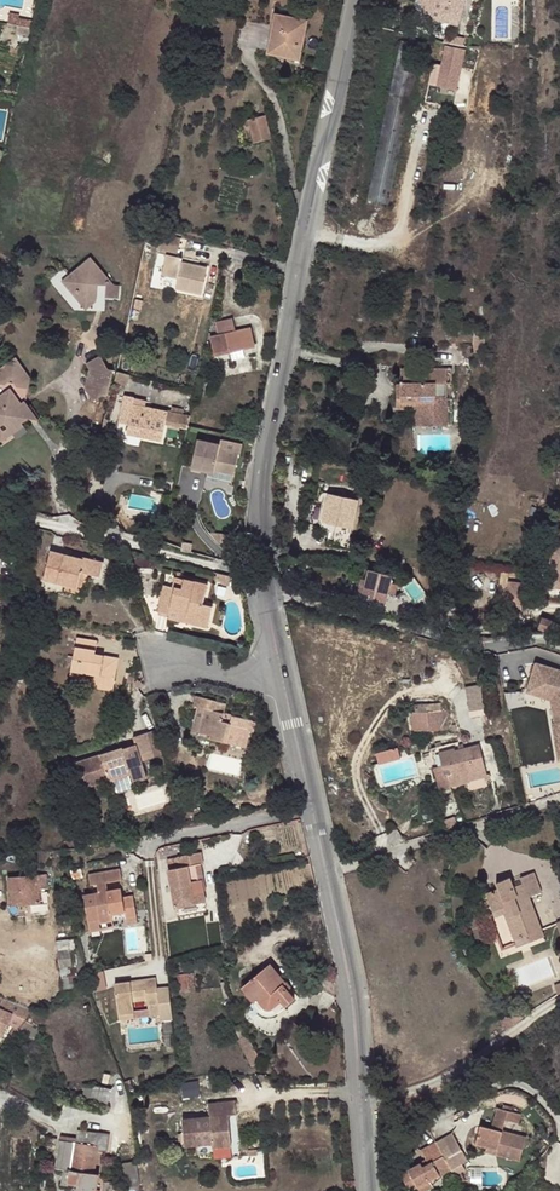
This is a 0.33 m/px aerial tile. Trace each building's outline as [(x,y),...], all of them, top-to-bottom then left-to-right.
[(425,14),(418,27),(449,43),(470,4),(462,0),(424,0),(431,3),(425,14)] [(425,14),(431,3),(424,0),(418,11),(425,14)] [(6,15),(4,24),(14,26),(15,20),(15,17),(6,15)] [(276,17),(267,59),(302,66),(310,24),(276,17)] [(14,26),(32,30),(33,24),(15,20),(14,26)] [(437,85),(432,111),(449,115),(453,105),(457,89),(463,63),(442,59),(436,84),(437,85)] [(16,99),(17,95),(0,91),(0,96),(16,99)] [(267,119),(249,124),(254,148),(273,143),(267,119)] [(180,258),(184,240),(164,236),(160,254),(169,256),(165,275),(180,279),(177,289),(204,296),(210,271),(185,265),(185,259),(180,258)] [(92,264),(60,283),(74,305),(91,309),(95,291),(104,294),(106,285),(92,264)] [(254,344),(249,328),(236,331),(232,318),(216,322),(220,337),(212,339),(217,357),(231,353),(230,351),(242,347),(254,344)] [(231,353),(232,359),(245,356),(242,347),(230,351),(231,353)] [(108,370),(99,358),(88,367),(96,379),(94,384),(85,391),(94,404),(102,398),(107,398),(113,371),(108,370)] [(19,433),(30,425),(33,429),(42,422),(31,409),(29,410),(25,405),(26,404),(28,383),(12,364),(0,373),(0,436),(6,432),(11,439),(13,438),(19,433)] [(449,367),(397,366),(397,382),(398,400),(417,400),(417,424),(445,424),(445,396),(432,396),(432,382),(449,382),(449,367)] [(398,400),(397,382),(393,382),(393,407),(409,407),(409,424),(417,424),(417,400),(398,400)] [(168,416),(144,410),(134,407),(135,402),(125,399),(121,415),(131,418),(128,427),(126,438),(161,446),(165,429),(168,416)] [(134,407),(144,410),(145,404),(135,402),(134,407)] [(168,416),(165,429),(187,434),(190,419),(169,414),(168,416)] [(131,418),(121,415),(119,424),(128,427),(131,418)] [(16,441),(13,438),(11,439),(6,432),(0,436),(0,446),(4,450),(16,441)] [(216,470),(234,474),(239,455),(220,451),(221,444),(198,438),(192,466),(208,471),(214,472),(216,470)] [(232,482),(234,474),(216,470),(214,472),(208,471),(207,476),(232,482)] [(318,520),(323,521),(324,521),(331,492),(323,491),(321,492),(319,501),(322,502),(318,520)] [(324,521),(346,525),(351,527),(357,499),(331,492),(324,521)] [(167,516),(171,502),(164,500),(161,515),(167,516)] [(327,530),(344,533),(346,525),(324,521),(323,521),(321,528),(327,530)] [(341,547),(344,533),(327,530),(324,544),(341,547)] [(80,570),(86,572),(100,575),(104,560),(85,555),(84,558),(51,550),(44,577),(67,582),(77,585),(80,570)] [(559,564),(559,551),(553,550),(551,563),(559,564)] [(551,563),(546,595),(559,597),(559,564),(551,563)] [(81,591),(86,572),(80,570),(77,585),(67,582),(66,587),(81,591)] [(385,604),(392,575),(369,570),(367,578),(363,594),(372,596),(379,597),(377,602),(385,604)] [(213,581),(219,584),(221,577),(214,575),(213,581)] [(183,614),(205,621),(209,605),(201,602),(205,585),(174,576),(171,586),(163,584),(156,609),(168,612),(169,607),(184,612),(183,614)] [(356,591),(363,594),(367,578),(361,576),(356,591)] [(230,579),(221,577),(219,584),(218,586),(228,588),(230,579)] [(524,602),(528,582),(507,579),(503,598),(524,602)] [(559,635),(559,623),(557,621),(559,613),(559,612),(542,603),(538,629),(559,635)] [(203,627),(205,621),(183,614),(184,612),(169,607),(168,612),(166,616),(203,627)] [(92,687),(111,691),(117,658),(94,653),(96,640),(77,636),(70,668),(95,673),(92,687)] [(556,655),(538,656),(538,650),(514,650),(513,667),(558,668),(559,668),(559,656),(556,655)] [(486,683),(471,684),(473,715),(488,714),(486,683)] [(202,737),(232,749),(240,725),(221,718),(219,724),(212,722),(214,715),(218,706),(189,695),(185,704),(190,705),(195,707),(185,735),(201,741),(202,737)] [(417,702),(417,710),(445,708),(444,701),(417,702)] [(195,707),(190,705),(179,733),(185,735),(195,707)] [(450,709),(415,711),(417,731),(452,729),(450,709)] [(219,724),(221,718),(214,715),(212,722),(219,724)] [(161,760),(153,728),(144,730),(150,755),(136,758),(140,775),(149,773),(146,763),(161,760)] [(118,742),(71,753),(78,780),(93,777),(114,772),(116,781),(140,775),(136,758),(150,755),(144,730),(130,733),(131,739),(131,740),(119,743),(118,742)] [(231,752),(232,749),(202,737),(201,741),(231,752)] [(469,777),(485,772),(477,743),(453,749),(451,742),(431,748),(442,788),(470,781),(469,777)] [(383,762),(404,756),(402,746),(380,752),(383,762)] [(107,790),(105,783),(116,781),(114,772),(93,777),(96,792),(107,790)] [(169,910),(199,905),(193,868),(198,868),(196,855),(172,859),(172,860),(161,862),(169,910)] [(96,919),(110,917),(134,913),(131,892),(120,894),(118,885),(104,887),(103,879),(119,876),(117,866),(86,871),(88,881),(94,880),(95,889),(81,892),(85,917),(95,915),(96,919)] [(273,892),(293,889),(290,871),(270,874),(273,892)] [(32,900),(33,904),(44,902),(42,887),(49,886),(47,872),(10,878),(12,892),(14,891),(16,903),(32,900)] [(520,934),(521,937),(522,942),(538,937),(526,896),(539,892),(532,872),(519,875),(521,882),(511,885),(508,876),(494,880),(496,886),(483,890),(490,913),(500,910),(509,938),(520,934)] [(111,923),(110,917),(96,919),(95,915),(85,917),(87,928),(111,923)] [(550,924),(559,952),(559,920),(550,924)] [(62,976),(80,973),(74,936),(56,939),(62,976)] [(282,993),(288,1000),(298,991),(291,983),(285,976),(289,973),(275,956),(244,980),(256,994),(260,991),(266,998),(269,1000),(271,1001),(274,1000),(282,993)] [(106,970),(93,973),(97,989),(110,986),(106,970)] [(285,976),(291,983),(295,979),(289,973),(285,976)] [(153,975),(141,976),(142,980),(128,981),(128,978),(112,979),(115,1011),(132,1010),(131,998),(130,993),(144,992),(145,997),(145,1002),(157,1001),(158,1016),(173,1014),(169,984),(155,986),(153,975)] [(547,986),(551,994),(552,993),(559,989),(559,981),(547,986)] [(275,1011),(288,1000),(282,993),(274,1000),(271,1001),(269,1000),(266,998),(260,991),(256,994),(253,997),(266,1011),(268,1012),(269,1013),(271,1013),(273,1013),(275,1011)] [(3,996),(0,1002),(0,1029),(4,1031),(12,1011),(26,1016),(31,1007),(3,996)] [(26,1016),(19,1026),(32,1036),(40,1025),(26,1016)] [(247,1038),(237,1043),(251,1069),(261,1064),(247,1038)] [(95,1079),(91,1097),(109,1101),(113,1083),(95,1079)] [(209,1119),(183,1122),(185,1148),(196,1147),(211,1146),(212,1150),(231,1149),(228,1118),(236,1117),(235,1104),(207,1107),(209,1119)] [(495,1149),(493,1154),(517,1161),(523,1138),(501,1132),(504,1121),(516,1124),(518,1115),(509,1112),(502,1110),(496,1108),(490,1128),(479,1125),(474,1143),(485,1146),(495,1149)] [(73,1138),(68,1165),(61,1164),(58,1184),(75,1188),(75,1190),(80,1190),(94,1190),(98,1171),(92,1170),(96,1147),(107,1149),(111,1133),(79,1126),(76,1139),(73,1138)] [(448,1167),(449,1170),(455,1166),(451,1159),(456,1156),(453,1151),(456,1150),(448,1137),(451,1136),(448,1131),(432,1140),(448,1167)] [(45,1139),(55,1141),(56,1135),(46,1133),(45,1139)] [(448,1137),(456,1150),(458,1148),(451,1136),(448,1137)] [(448,1167),(432,1140),(416,1148),(421,1156),(396,1171),(406,1189),(414,1184),(419,1190),(430,1184),(428,1182),(426,1177),(435,1172),(436,1173),(448,1167)] [(483,1152),(493,1154),(495,1149),(485,1146),(483,1152)] [(127,1187),(138,1185),(134,1162),(123,1163),(127,1187)] [(438,1176),(436,1173),(435,1172),(426,1177),(428,1182),(438,1176)]
